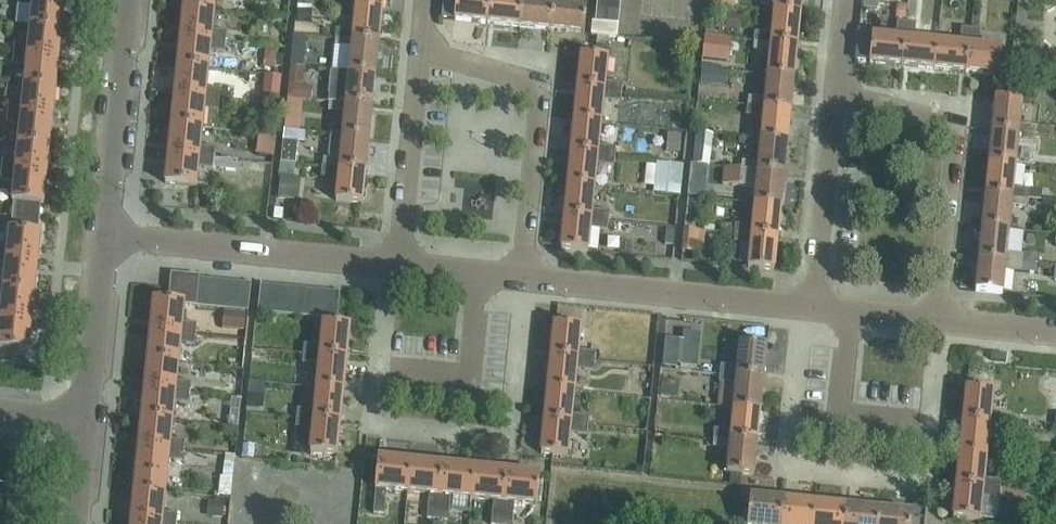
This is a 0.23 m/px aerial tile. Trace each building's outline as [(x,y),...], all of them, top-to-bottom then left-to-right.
[(60,29),(62,10),(60,10),(61,2),(63,2),(63,0),(19,0),(18,8),(25,9),(25,6),(32,7),(30,25),(60,29)] [(214,10),(215,0),(184,0),(183,7),(214,10)] [(355,8),(380,11),(382,0),(356,0),(355,8)] [(489,0),(456,0),(454,20),(487,24),(489,0)] [(487,24),(519,27),(522,2),(507,0),(489,0),(487,24)] [(519,27),(551,30),(554,0),(545,0),(545,4),(522,2),(519,27)] [(551,30),(584,33),(586,8),(562,6),(562,0),(554,0),(551,30)] [(596,9),(619,12),(620,0),(597,0),(596,9)] [(713,5),(738,8),(739,0),(713,0),(713,5)] [(802,0),(776,0),(774,11),(800,14),(802,0)] [(876,10),(877,0),(865,0),(864,9),(876,10)] [(905,19),(906,6),(897,5),(895,19),(905,19)] [(297,6),(295,26),(306,27),(308,7),(297,6)] [(180,37),(223,42),(225,29),(218,29),(218,31),(212,30),(214,10),(183,7),(181,27),(184,27),(183,35),(180,35),(180,37)] [(380,11),(355,8),(353,32),(335,30),(334,39),(377,44),(380,11)] [(619,12),(596,9),(595,22),(618,25),(619,12)] [(797,46),(800,14),(774,11),(772,35),(755,34),(755,41),(797,46)] [(935,44),(933,69),(965,72),(971,19),(971,17),(962,16),(959,47),(935,44)] [(971,19),(965,72),(997,76),(1000,51),(976,49),(979,20),(971,19)] [(618,25),(595,22),(592,22),(591,35),(617,38),(618,25)] [(900,66),(905,23),(897,23),(895,40),(871,38),(868,63),(900,66)] [(905,23),(900,66),(933,69),(935,44),(911,42),(913,24),(905,23)] [(13,54),(57,58),(57,56),(55,55),(56,47),(58,48),(60,29),(30,25),(28,46),(21,45),(21,43),(15,42),(14,45),(7,44),(6,53),(13,54)] [(294,35),(290,66),(303,68),(306,37),(294,35)] [(179,47),(177,66),(208,70),(210,50),(216,51),(216,53),(222,54),(223,42),(180,37),(180,40),(182,40),(182,48),(179,47)] [(705,60),(732,63),(735,40),(708,37),(705,60)] [(377,44),(334,39),(333,47),(351,49),(349,72),(374,75),(377,44)] [(794,78),(797,46),(755,41),(754,50),(770,52),(768,75),(794,78)] [(24,84),(54,87),(56,68),(54,69),(55,60),(57,61),(57,58),(13,54),(12,66),(19,67),(19,63),(26,64),(24,84)] [(577,89),(620,93),(620,85),(603,83),(606,58),(580,55),(577,89)] [(248,63),(247,84),(265,85),(266,63),(248,63)] [(208,70),(177,66),(175,85),(178,85),(177,93),(174,93),(174,95),(217,100),(219,87),(212,86),(212,89),(206,88),(208,70)] [(700,84),(709,85),(710,71),(701,70),(700,84)] [(374,75),(349,72),(346,95),(329,94),(328,102),(371,107),(374,75)] [(791,110),(794,78),(768,75),(765,99),(749,97),(748,106),(791,110)] [(9,100),(7,112),(51,117),(51,114),(49,114),(50,105),(52,106),(54,87),(24,84),(22,104),(15,103),(15,101),(9,100)] [(573,121),(599,124),(602,100),(619,102),(620,93),(577,89),(573,121)] [(217,100),(174,95),(174,98),(176,98),(176,106),(173,105),(171,125),(202,128),(204,108),(210,108),(210,111),(216,112),(217,100)] [(993,130),(1045,136),(1051,136),(1052,127),(1035,126),(1035,127),(1019,125),(1021,101),(996,98),(993,130)] [(285,101),(283,130),(300,131),(303,103),(285,101)] [(371,107),(328,102),(316,101),(315,110),(344,113),(342,136),(368,139),(371,107)] [(787,143),(791,110),(748,106),(747,115),(764,116),(761,140),(787,143)] [(51,117),(7,112),(6,125),(12,126),(13,123),(20,123),(18,142),(48,146),(50,127),(48,127),(49,119),(51,119),(51,117)] [(570,153),(613,157),(614,149),(597,147),(599,124),(573,121),(570,153)] [(202,128),(171,125),(169,143),(172,144),(171,151),(169,151),(168,153),(212,158),(213,146),(206,145),(206,147),(200,147),(202,128)] [(989,162),(1015,165),(1017,142),(1044,145),(1045,136),(993,130),(989,162)] [(679,153),(681,135),(668,134),(667,151),(679,153)] [(694,134),(692,165),(710,166),(711,135),(694,134)] [(368,139),(342,136),(329,135),(327,159),(322,158),(322,166),(364,171),(368,139)] [(256,155),(273,157),(275,139),(258,137),(256,155)] [(784,175),(787,143),(761,140),(759,163),(742,162),(741,171),(784,175)] [(283,141),(281,163),(296,164),(298,143),(283,141)] [(48,146),(18,142),(16,162),(9,162),(9,159),(3,158),(1,171),(45,175),(45,172),(43,172),(44,164),(46,165),(48,146)] [(665,187),(670,155),(644,151),(639,183),(665,187)] [(212,158),(168,153),(168,156),(170,156),(170,164),(167,164),(165,183),(196,186),(198,166),(204,166),(204,169),(210,170),(212,158)] [(570,153),(567,185),(593,188),(595,164),(612,166),(613,157),(570,153)] [(231,173),(250,178),(255,162),(235,157),(231,173)] [(986,195),(1030,199),(1038,200),(1039,192),(1012,189),(1015,165),(989,162),(986,195)] [(364,171),(322,166),(321,175),(338,176),(335,201),(361,204),(364,171)] [(781,207),(784,175),(741,171),(724,169),(722,184),(756,188),(755,204),(781,207)] [(281,170),(278,200),(299,203),(301,178),(293,177),(294,171),(281,170)] [(45,175),(1,171),(0,183),(6,184),(7,181),(14,182),(12,202),(11,216),(38,219),(40,204),(42,205),(44,185),(42,185),(43,177),(45,177),(45,175)] [(564,218),(606,222),(607,213),(590,211),(593,188),(567,185),(564,218)] [(982,227),(1008,229),(1011,206),(1029,208),(1030,199),(986,195),(982,227)] [(686,217),(704,218),(705,201),(688,200),(686,217)] [(778,238),(781,207),(755,204),(752,227),(736,226),(735,234),(778,238)] [(11,216),(9,231),(7,250),(0,250),(0,260),(36,263),(36,261),(34,261),(35,253),(37,253),(39,234),(37,234),(38,219),(11,216)] [(561,249),(586,252),(588,228),(606,230),(606,222),(564,218),(561,249)] [(979,259),(1021,263),(1022,255),(1006,253),(1008,229),(982,227),(979,259)] [(673,246),(674,231),(666,230),(665,245),(673,246)] [(774,271),(778,238),(735,234),(734,242),(751,244),(748,268),(774,271)] [(975,291),(1002,294),(1004,270),(1020,272),(1021,263),(979,259),(975,291)] [(33,293),(35,274),(33,274),(33,265),(36,265),(36,263),(0,260),(0,270),(5,270),(3,290),(33,293)] [(196,291),(198,279),(198,277),(170,274),(169,288),(196,291)] [(196,291),(195,305),(208,306),(211,280),(198,279),(196,291)] [(211,280),(208,306),(222,307),(224,281),(211,280)] [(235,309),(237,283),(224,281),(222,307),(235,309)] [(250,284),(237,283),(235,309),(248,310),(250,284)] [(257,311),(270,312),(273,286),(260,285),(257,311)] [(270,312),(284,313),(287,288),(273,286),(270,312)] [(195,305),(196,291),(169,288),(168,302),(152,301),(150,320),(152,320),(151,328),(149,328),(149,330),(193,335),(195,322),(188,321),(188,323),(181,323),(183,303),(195,305)] [(284,313),(297,315),(300,289),(287,288),(284,313)] [(297,315),(305,315),(311,316),(313,290),(300,289),(297,315)] [(30,322),(30,320),(28,320),(29,311),(31,312),(33,293),(3,290),(1,309),(0,309),(0,319),(30,322)] [(313,290),(311,316),(323,317),(326,291),(313,290)] [(336,318),(339,293),(326,291),(323,317),(336,318)] [(243,331),(245,313),(224,311),(222,329),(243,331)] [(0,319),(0,349),(27,352),(29,332),(27,332),(27,324),(30,324),(30,322),(0,319)] [(302,352),(345,357),(348,324),(323,322),(320,346),(303,344),(302,352)] [(550,357),(592,362),(593,353),(577,351),(579,328),(553,325),(550,357)] [(193,335),(149,330),(149,333),(150,333),(150,340),(148,340),(146,360),(177,363),(179,342),(186,343),(185,345),(192,346),(193,335)] [(720,375),(762,380),(765,346),(739,344),(737,368),(721,366),(720,375)] [(317,387),(342,389),(345,357),(302,352),(302,362),(319,363),(317,387)] [(546,390),(572,393),(575,369),(591,370),(592,362),(550,357),(546,390)] [(143,389),(187,393),(194,394),(195,384),(188,383),(188,381),(182,380),(182,383),(175,382),(177,363),(146,360),(144,379),(146,379),(145,387),(143,387),(143,389)] [(709,360),(704,394),(713,395),(717,361),(709,360)] [(732,409),(759,412),(762,380),(720,375),(716,407),(732,409)] [(296,417),(339,421),(342,389),(317,387),(314,410),(297,409),(296,417)] [(187,393),(143,389),(143,392),(144,392),(144,400),(142,400),(140,418),(171,421),(173,401),(180,402),(179,404),(186,405),(187,393)] [(215,389),(213,415),(222,416),(224,390),(215,389)] [(963,422),(1005,425),(1006,417),(989,415),(991,391),(966,389),(963,422)] [(543,422),(586,426),(587,417),(570,416),(572,393),(546,390),(543,422)] [(1050,414),(1052,394),(1041,393),(1038,413),(1050,414)] [(756,441),(759,412),(732,409),(730,429),(714,427),(713,437),(756,441)] [(336,455),(339,421),(296,417),(295,426),(313,427),(310,453),(336,455)] [(171,421),(140,418),(138,437),(140,437),(140,444),(138,444),(137,447),(182,451),(183,439),(176,439),(176,441),(169,440),(171,421)] [(585,434),(586,426),(543,422),(540,453),(566,456),(569,432),(585,434)] [(960,453),(985,455),(987,432),(1004,433),(1005,425),(963,422),(960,453)] [(756,441),(713,437),(713,447),(728,448),(726,473),(752,475),(756,441)] [(182,451),(137,447),(137,449),(139,450),(138,458),(136,457),(133,484),(164,487),(167,460),(174,460),(173,463),(181,464),(182,451)] [(217,486),(219,452),(207,451),(205,486),(217,486)] [(960,453),(957,485),(999,489),(1000,480),(983,479),(985,455),(960,453)] [(407,492),(410,462),(377,459),(374,489),(375,489),(372,513),(384,515),(386,490),(407,492)] [(437,520),(443,465),(410,462),(407,492),(429,494),(427,519),(437,520)] [(437,520),(437,523),(448,523),(450,496),(472,498),(475,468),(443,465),(437,520)] [(504,501),(507,471),(475,468),(472,498),(504,501)] [(504,501),(502,523),(512,523),(514,503),(536,505),(539,474),(507,471),(504,501)] [(162,523),(174,523),(176,513),(168,512),(168,515),(161,514),(164,487),(133,484),(131,511),(133,511),(132,518),(130,518),(130,521),(162,523)] [(999,489),(957,485),(953,518),(979,521),(982,496),(1014,499),(1015,491),(999,489)] [(10,490),(0,489),(0,523),(6,523),(10,490)] [(747,523),(781,523),(784,500),(750,496),(747,523)] [(815,503),(784,500),(781,523),(813,523),(815,503)] [(207,517),(222,519),(223,504),(208,503),(207,517)] [(813,523),(845,523),(847,506),(815,503),(813,523)] [(879,509),(847,506),(845,523),(878,523),(879,509)] [(878,523),(911,523),(912,512),(879,509),(878,523)]
